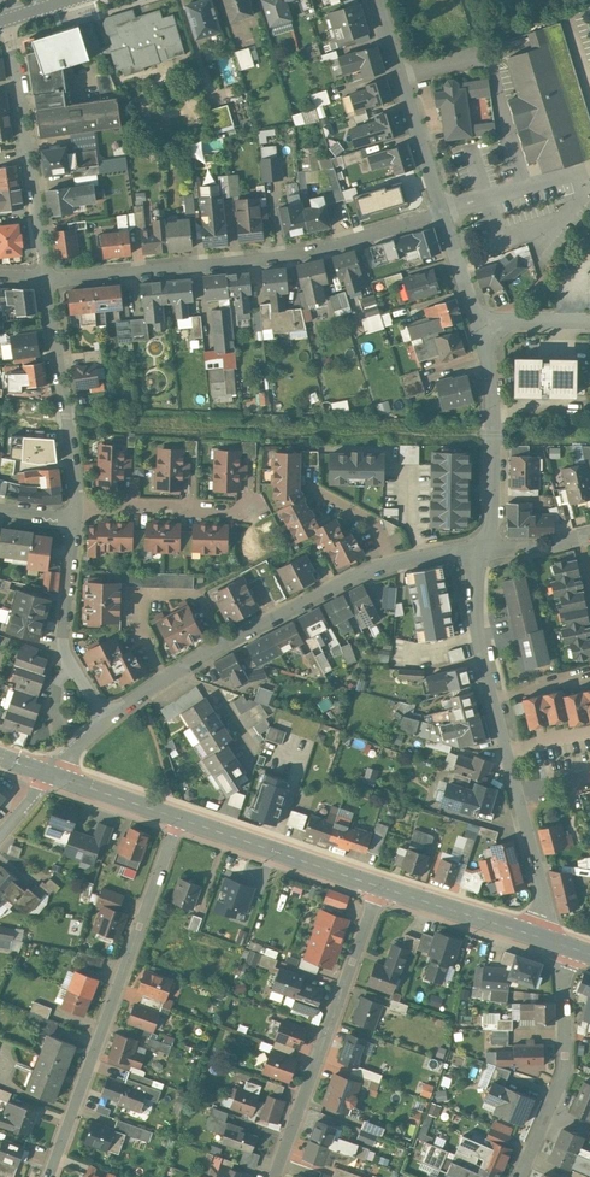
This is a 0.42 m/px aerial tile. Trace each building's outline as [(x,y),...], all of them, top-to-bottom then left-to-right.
[(211,0),(200,0),(186,5),(196,38),(207,35),(208,38),(218,35),(217,32),(220,31),(216,17),(217,17),(214,7),(213,7),(211,0)] [(231,21),(253,14),(249,0),(225,0),(231,21)] [(264,1),(271,22),(279,20),(282,21),(290,19),(285,1),(288,0),(264,0),(264,1)] [(301,11),(314,7),(312,0),(298,0),(301,11)] [(359,3),(329,13),(331,17),(326,19),(329,28),(334,27),(338,42),(368,32),(359,3)] [(185,54),(173,15),(162,18),(160,10),(135,17),(133,9),(106,17),(103,25),(105,33),(110,35),(113,45),(118,44),(119,48),(111,51),(116,69),(122,68),(124,76),(145,70),(144,67),(160,62),(160,61),(168,59),(185,54)] [(92,21),(79,26),(90,58),(103,54),(92,21)] [(560,24),(560,23),(528,32),(533,50),(548,45),(582,154),(581,155),(583,161),(589,158),(589,121),(560,24)] [(79,26),(33,40),(37,50),(44,73),(63,67),(90,58),(79,26)] [(533,50),(508,58),(506,58),(507,59),(510,67),(519,96),(511,99),(510,99),(509,99),(510,100),(529,160),(538,157),(541,166),(540,166),(541,167),(581,155),(582,154),(548,45),(533,50)] [(376,46),(357,52),(362,67),(365,77),(383,72),(376,46)] [(249,47),(234,51),(240,70),(255,65),(249,47)] [(44,73),(37,50),(28,53),(34,95),(67,90),(63,67),(44,73)] [(357,52),(339,58),(339,59),(343,73),(362,67),(357,52)] [(339,59),(333,61),(337,75),(343,73),(339,59)] [(109,70),(97,75),(101,99),(117,97),(116,90),(109,70)] [(387,77),(366,83),(368,89),(373,105),(393,98),(387,77)] [(458,84),(452,79),(448,80),(444,85),(445,91),(433,93),(436,106),(441,105),(446,139),(496,132),(494,122),(471,125),(470,121),(474,121),(473,117),(470,118),(467,97),(477,96),(477,98),(491,96),(488,79),(458,84)] [(327,89),(311,94),(315,107),(331,102),(327,89)] [(368,89),(350,94),(351,98),(354,109),(355,110),(373,105),(368,89)] [(0,92),(0,116),(8,114),(5,91),(4,91),(4,92),(0,92)] [(101,99),(36,109),(40,137),(121,126),(117,97),(101,99)] [(351,98),(346,99),(349,110),(354,109),(351,98)] [(226,108),(219,110),(218,107),(210,110),(216,130),(234,125),(234,124),(231,125),(226,108)] [(293,114),(296,125),(312,121),(309,110),(293,114)] [(378,121),(351,130),(351,131),(353,130),(357,144),(356,144),(356,146),(403,131),(397,111),(376,117),(378,121)] [(0,116),(0,139),(12,137),(8,114),(0,116)] [(260,142),(267,142),(267,135),(276,134),(275,128),(259,129),(260,142)] [(340,141),(331,147),(336,155),(345,149),(340,141)] [(407,145),(367,156),(372,170),(392,164),(395,174),(414,168),(407,145)] [(303,147),(305,169),(321,168),(319,146),(303,147)] [(66,147),(42,150),(46,175),(69,172),(69,168),(67,153),(66,147)] [(96,149),(82,151),(84,166),(98,164),(96,149)] [(360,149),(342,155),(344,163),(358,159),(363,158),(360,149)] [(82,151),(67,153),(69,168),(84,166),(82,151)] [(363,158),(358,159),(362,173),(372,170),(367,156),(363,158)] [(279,157),(261,159),(264,180),(281,179),(279,157)] [(322,158),(323,169),(334,167),(333,157),(322,158)] [(84,166),(69,168),(69,172),(73,171),(74,177),(99,173),(98,166),(98,164),(84,166)] [(113,164),(98,166),(99,173),(114,171),(113,164)] [(0,167),(0,190),(18,187),(15,165),(0,167)] [(334,168),(325,169),(330,185),(339,182),(334,168)] [(320,169),(307,170),(308,182),(320,181),(320,169)] [(305,170),(297,171),(298,181),(297,182),(301,203),(302,209),(306,208),(305,202),(308,199),(305,170)] [(236,174),(227,175),(229,196),(239,195),(236,174)] [(227,175),(218,176),(220,194),(222,194),(222,197),(229,196),(227,175)] [(330,185),(323,187),(328,204),(344,199),(339,182),(330,185)] [(297,183),(286,185),(290,205),(301,203),(297,183)] [(402,183),(353,198),(360,221),(409,206),(402,183)] [(87,186),(68,189),(70,202),(89,199),(87,186)] [(18,187),(0,190),(1,195),(2,205),(3,209),(21,207),(18,187)] [(68,188),(48,191),(48,192),(51,213),(51,214),(71,212),(70,202),(68,189),(68,188)] [(220,194),(200,197),(202,215),(203,218),(202,220),(203,223),(203,225),(202,225),(204,246),(228,243),(226,223),(225,223),(222,197),(222,194),(220,194)] [(323,196),(311,198),(312,206),(325,204),(323,196)] [(251,198),(236,200),(238,219),(237,219),(240,242),(264,239),(262,220),(261,220),(259,207),(252,207),(251,198)] [(290,205),(278,208),(279,214),(279,215),(284,235),(283,235),(284,237),(307,232),(307,231),(302,209),(301,203),(290,205)] [(306,208),(302,209),(307,231),(307,232),(308,231),(329,227),(330,226),(330,225),(325,205),(325,204),(312,206),(306,208)] [(142,205),(133,206),(134,213),(135,225),(144,224),(142,205)] [(134,213),(126,214),(128,232),(135,227),(135,225),(134,213)] [(86,220),(68,222),(69,230),(74,229),(74,230),(87,228),(86,220)] [(165,220),(154,221),(155,230),(166,229),(165,220)] [(144,224),(135,225),(135,227),(136,239),(143,238),(142,232),(145,231),(144,224)] [(189,227),(166,229),(168,249),(192,247),(189,227)] [(24,229),(7,230),(8,242),(9,247),(27,245),(25,228),(24,228),(24,229)] [(433,228),(413,234),(418,248),(421,257),(440,252),(433,228)] [(69,230),(54,232),(57,256),(78,253),(74,230),(74,229),(69,230)] [(145,231),(142,232),(143,238),(144,252),(168,249),(166,229),(155,230),(145,231)] [(128,232),(102,235),(103,246),(104,256),(131,253),(128,232)] [(413,234),(394,239),(398,254),(418,248),(413,234)] [(398,254),(394,239),(388,241),(393,255),(398,254)] [(27,245),(9,247),(10,253),(11,264),(30,263),(27,245)] [(354,251),(333,258),(340,279),(345,277),(355,274),(360,272),(354,251)] [(10,253),(0,253),(0,264),(11,264),(10,253)] [(516,257),(501,269),(510,281),(527,267),(519,257),(516,257)] [(322,260),(298,266),(302,286),(304,286),(305,290),(308,303),(309,303),(308,300),(315,298),(316,301),(324,300),(320,283),(326,281),(322,260)] [(496,264),(476,270),(481,287),(488,285),(490,285),(491,285),(497,291),(510,281),(501,269),(496,264)] [(286,269),(263,271),(265,293),(271,292),(282,291),(288,290),(286,269)] [(433,270),(408,278),(414,298),(440,290),(433,270)] [(249,272),(227,275),(229,295),(235,295),(237,313),(237,319),(238,319),(250,318),(248,293),(251,293),(249,272)] [(401,273),(384,277),(387,286),(403,281),(401,273)] [(355,274),(345,277),(347,284),(349,292),(360,289),(355,274)] [(227,275),(204,277),(206,297),(229,295),(227,275)] [(191,278),(167,281),(169,302),(176,302),(177,317),(188,316),(186,301),(193,300),(191,278)] [(167,281),(140,283),(142,305),(162,303),(169,302),(167,281)] [(120,286),(92,288),(95,309),(104,308),(122,306),(120,286)] [(0,288),(0,310),(3,311),(3,313),(17,311),(13,288),(0,288)] [(31,288),(13,288),(17,311),(17,315),(27,314),(27,315),(29,316),(30,316),(32,316),(33,315),(34,314),(35,312),(37,312),(35,303),(36,303),(35,297),(34,297),(33,290),(31,288)] [(92,288),(68,291),(71,312),(83,311),(95,309),(92,288)] [(305,290),(297,292),(301,308),(302,310),(310,308),(309,303),(308,303),(305,290)] [(282,291),(271,292),(272,307),(273,308),(284,307),(282,291)] [(345,291),(338,293),(343,308),(349,306),(345,291)] [(338,293),(329,296),(334,311),(343,308),(338,293)] [(374,295),(362,298),(362,299),(361,299),(367,317),(380,313),(374,295)] [(455,299),(431,306),(434,316),(437,327),(446,325),(462,320),(455,299)] [(162,303),(144,305),(145,318),(153,317),(153,321),(156,321),(157,330),(165,329),(162,303)] [(269,303),(260,304),(260,309),(261,320),(271,319),(270,307),(269,303)] [(431,306),(425,308),(428,317),(434,316),(431,306)] [(284,307),(273,308),(272,307),(270,307),(271,319),(272,333),(294,331),(292,309),(284,310),(284,307)] [(104,308),(95,309),(96,325),(106,324),(104,308)] [(230,308),(212,310),(216,352),(234,350),(232,325),(231,313),(230,308)] [(301,308),(292,309),(294,331),(306,329),(302,310),(301,308)] [(95,309),(83,311),(84,326),(81,326),(81,327),(96,325),(95,309)] [(260,309),(252,310),(254,331),(262,330),(261,320),(260,309)] [(200,315),(191,316),(193,327),(194,338),(203,337),(200,315)] [(188,316),(177,317),(178,328),(193,327),(191,316),(188,316)] [(402,325),(394,328),(397,337),(399,343),(412,340),(437,332),(447,329),(446,325),(437,327),(434,316),(428,317),(406,324),(405,323),(404,323),(403,323),(402,324),(402,325)] [(141,318),(130,319),(132,341),(144,340),(141,318)] [(130,319),(119,320),(122,342),(132,341),(130,319)] [(439,337),(436,338),(441,354),(443,359),(465,352),(461,340),(459,340),(457,331),(439,337)] [(437,332),(412,340),(418,361),(441,354),(436,338),(439,337),(437,332)] [(36,333),(11,337),(14,357),(22,356),(35,354),(39,353),(36,333)] [(397,337),(388,340),(390,346),(399,343),(397,337)] [(100,349),(83,351),(84,358),(101,356),(100,349)] [(35,354),(22,356),(24,364),(36,363),(35,354)] [(101,356),(84,358),(85,365),(95,364),(96,368),(103,367),(101,356)] [(551,361),(540,361),(540,359),(516,358),(516,394),(540,394),(540,392),(551,392),(551,394),(575,395),(575,359),(551,359),(551,361)] [(36,363),(24,364),(24,369),(26,381),(27,386),(47,383),(44,361),(36,363)] [(85,365),(74,367),(77,388),(90,386),(89,383),(98,382),(96,368),(95,364),(85,365)] [(18,365),(9,367),(11,383),(26,381),(24,369),(19,370),(18,365)] [(224,365),(208,367),(212,402),(224,401),(224,397),(227,397),(224,368),(224,365)] [(233,368),(224,368),(227,397),(232,396),(232,395),(236,395),(233,368)] [(418,370),(399,376),(402,383),(420,377),(418,370)] [(452,377),(436,381),(439,395),(444,394),(446,403),(461,399),(461,403),(473,400),(467,375),(452,379),(452,377)] [(420,377),(402,383),(407,398),(425,392),(420,377)] [(261,404),(271,403),(270,390),(260,391),(261,404)] [(333,401),(334,411),(350,409),(348,399),(333,401)] [(381,414),(392,410),(389,399),(377,403),(381,414)] [(197,440),(183,440),(183,449),(183,451),(190,451),(189,456),(197,457),(197,440)] [(113,445),(103,444),(103,453),(100,452),(99,464),(122,464),(123,458),(124,458),(124,445),(123,445),(123,443),(113,443),(113,445)] [(401,443),(401,462),(420,462),(421,444),(401,443)] [(581,445),(584,460),(589,459),(589,445),(581,445)] [(432,446),(433,524),(470,523),(469,446),(432,446)] [(172,449),(161,449),(161,457),(158,457),(158,468),(156,468),(181,469),(181,463),(182,463),(183,451),(183,449),(181,449),(181,447),(172,447),(172,449)] [(381,447),(329,448),(330,482),(382,480),(381,447)] [(238,449),(229,448),(229,450),(218,450),(218,458),(215,458),(215,470),(238,470),(238,464),(239,465),(239,451),(238,451),(238,449)] [(290,451),(279,451),(279,452),(275,452),(275,459),(273,459),(273,468),(299,469),(299,461),(300,461),(301,453),(290,453),(290,451)] [(311,451),(301,451),(301,453),(300,461),(304,461),(304,466),(311,466),(311,451)] [(539,456),(512,456),(511,465),(513,465),(513,471),(538,472),(539,456)] [(1,457),(0,464),(0,472),(14,475),(16,459),(1,457)] [(124,458),(123,458),(122,464),(124,465),(124,473),(131,473),(131,459),(124,458)] [(182,463),(181,463),(181,469),(182,469),(182,477),(189,477),(190,463),(182,463)] [(562,468),(566,487),(589,482),(589,478),(587,463),(562,468)] [(122,464),(99,464),(100,464),(102,464),(102,476),(104,476),(103,484),(113,484),(113,491),(123,491),(123,480),(124,473),(124,465),(122,464)] [(239,465),(238,464),(238,470),(238,478),(239,478),(246,479),(247,465),(239,465)] [(58,468),(40,470),(41,480),(42,486),(60,485),(58,468)] [(181,469),(156,468),(156,480),(160,480),(160,488),(170,489),(170,491),(180,491),(180,489),(182,489),(182,477),(182,469),(181,469)] [(299,469),(273,468),(275,469),(275,474),(272,474),(272,483),(301,484),(301,479),(299,479),(299,469)] [(40,470),(25,472),(26,481),(41,480),(40,470)] [(238,470),(215,470),(214,481),(217,481),(217,489),(227,489),(227,492),(237,492),(237,490),(238,490),(239,478),(238,478),(238,470)] [(538,472),(513,471),(513,478),(511,478),(511,487),(538,488),(538,472)] [(139,477),(131,477),(130,490),(139,490),(139,477)] [(566,487),(570,503),(586,500),(589,499),(589,482),(566,487)] [(301,484),(272,483),(272,484),(275,484),(274,496),(280,496),(285,507),(278,510),(279,510),(303,497),(300,492),(298,491),(299,485),(301,485),(301,484)] [(60,485),(42,486),(43,493),(44,503),(62,502),(60,485)] [(43,493),(20,490),(19,499),(44,503),(43,493)] [(303,497),(279,510),(283,518),(285,517),(288,523),(311,511),(309,512),(304,502),(306,502),(304,497),(303,497)] [(528,502),(508,502),(507,536),(528,536),(528,515),(528,502)] [(567,504),(557,506),(560,520),(570,518),(567,504)] [(557,506),(548,508),(550,515),(551,515),(551,521),(553,521),(560,520),(557,506)] [(311,511),(288,523),(296,539),(320,527),(319,527),(311,511)] [(550,515),(528,515),(528,536),(537,536),(553,532),(553,521),(551,521),(551,515),(550,515)] [(401,528),(382,518),(388,535),(401,530),(401,528)] [(335,519),(319,527),(320,527),(296,539),(297,540),(312,532),(317,541),(320,540),(324,548),(344,537),(335,519)] [(111,522),(99,522),(99,527),(99,547),(105,547),(105,550),(115,550),(116,520),(111,520),(111,522)] [(132,523),(120,522),(120,520),(116,520),(115,550),(125,550),(125,548),(131,548),(132,548),(132,529),(132,523)] [(158,523),(147,523),(146,530),(146,548),(147,548),(153,549),(153,551),(163,551),(163,521),(159,521),(158,523)] [(168,521),(163,521),(163,551),(172,551),(173,549),(179,549),(180,531),(180,524),(168,524),(168,521)] [(206,525),(194,524),(194,531),(194,550),(200,550),(200,552),(210,552),(211,523),(206,522),(206,525)] [(216,523),(211,523),(210,552),(220,553),(220,550),(226,551),(227,550),(227,532),(227,525),(215,525),(216,523)] [(99,527),(90,527),(90,542),(89,542),(88,547),(99,547),(99,527)] [(2,528),(0,543),(0,551),(29,556),(32,535),(33,532),(2,528)] [(139,530),(132,529),(132,548),(131,548),(134,551),(139,551),(139,530)] [(235,532),(227,532),(227,550),(226,551),(229,554),(234,554),(235,532)] [(344,537),(324,548),(327,547),(337,566),(348,560),(349,562),(363,555),(359,547),(360,547),(355,538),(353,539),(350,534),(344,537)] [(32,535),(29,556),(28,566),(47,569),(52,538),(32,535)] [(574,549),(565,552),(566,559),(567,561),(576,559),(574,550),(574,549)] [(305,555),(279,568),(286,581),(287,580),(292,590),(299,586),(300,588),(314,581),(310,572),(313,571),(305,555)] [(266,559),(240,573),(242,577),(246,584),(246,583),(247,584),(259,578),(261,579),(274,604),(286,598),(266,559)] [(577,591),(576,588),(582,586),(583,585),(582,580),(580,579),(577,580),(576,576),(580,575),(576,559),(567,561),(566,559),(555,561),(555,563),(552,564),(553,565),(556,579),(550,581),(554,597),(560,596),(566,626),(561,627),(564,644),(570,643),(573,657),(573,658),(576,658),(576,660),(588,657),(587,655),(589,655),(589,637),(589,638),(588,634),(589,634),(589,626),(584,627),(584,623),(589,622),(589,621),(586,606),(587,606),(587,605),(586,606),(583,591),(583,590),(577,591)] [(442,564),(406,571),(419,639),(455,633),(442,564)] [(127,572),(109,572),(109,582),(119,583),(119,584),(126,584),(127,572)] [(194,574),(127,572),(126,584),(126,586),(193,588),(194,574)] [(55,575),(46,574),(44,589),(53,591),(55,575)] [(524,576),(503,581),(506,593),(508,601),(513,600),(517,615),(511,616),(513,624),(516,636),(519,635),(527,666),(549,661),(542,630),(537,631),(524,576)] [(242,577),(230,584),(217,591),(220,597),(217,598),(227,617),(230,615),(233,622),(242,618),(241,616),(245,614),(246,614),(258,608),(255,601),(255,600),(247,584),(246,583),(246,584),(242,577)] [(8,590),(11,581),(0,578),(0,587),(8,590)] [(109,582),(101,582),(101,579),(89,578),(89,583),(87,585),(85,585),(84,595),(86,595),(86,607),(84,607),(84,617),(86,617),(88,619),(88,624),(100,624),(100,620),(107,621),(118,621),(118,620),(118,613),(119,613),(120,591),(119,591),(119,584),(119,583),(109,582)] [(363,585),(343,595),(353,613),(358,610),(371,603),(372,603),(363,585)] [(397,607),(397,586),(384,585),(383,607),(397,607)] [(49,599),(17,590),(14,601),(16,601),(14,611),(43,619),(49,599)] [(343,595),(324,605),(334,623),(347,617),(353,613),(343,595)] [(178,605),(181,609),(165,617),(162,613),(155,617),(158,622),(164,634),(165,634),(167,638),(165,645),(171,647),(176,644),(178,647),(197,637),(196,634),(203,631),(198,622),(196,623),(194,619),(195,618),(189,606),(186,601),(178,605)] [(396,602),(397,614),(405,614),(404,601),(396,602)] [(371,603),(358,610),(367,626),(380,619),(371,603)] [(319,608),(299,618),(309,636),(314,634),(329,625),(319,608)] [(14,611),(10,610),(7,620),(11,621),(8,631),(37,640),(43,619),(14,611)] [(347,617),(337,621),(343,633),(353,628),(347,617)] [(118,621),(107,621),(107,629),(120,629),(121,620),(118,620),(118,621)] [(293,621),(270,633),(279,651),(280,652),(303,641),(293,621)] [(371,627),(375,635),(382,632),(378,624),(371,627)] [(329,625),(314,634),(320,645),(330,640),(333,646),(339,643),(329,625)] [(353,628),(343,633),(346,639),(356,634),(353,628)] [(120,629),(107,629),(106,640),(107,640),(107,641),(114,638),(114,639),(120,636),(120,629)] [(270,633),(247,644),(247,645),(255,662),(256,661),(279,651),(270,633)] [(106,640),(99,644),(98,641),(88,647),(92,653),(86,656),(92,668),(94,666),(98,673),(97,674),(102,683),(110,679),(113,683),(121,679),(123,682),(134,677),(134,678),(146,672),(141,662),(139,663),(136,657),(134,658),(130,651),(124,654),(119,645),(118,646),(114,639),(114,638),(107,641),(107,640),(106,640)] [(37,648),(22,643),(19,650),(22,651),(35,655),(37,648)] [(356,660),(350,643),(340,646),(346,664),(356,660)] [(255,662),(247,645),(240,648),(250,667),(258,663),(256,661),(255,662)] [(448,650),(451,661),(466,657),(462,646),(448,650)] [(35,655),(22,651),(19,650),(14,664),(18,665),(40,673),(45,659),(35,655)] [(315,656),(312,651),(304,655),(313,672),(306,676),(329,682),(324,673),(315,656)] [(233,652),(214,662),(223,678),(229,674),(242,668),(233,652)] [(332,669),(323,652),(315,656),(324,673),(332,669)] [(40,673),(18,665),(12,680),(17,682),(36,688),(39,689),(44,674),(40,673)] [(465,666),(449,670),(449,671),(428,677),(432,692),(450,687),(451,689),(470,684),(465,666)] [(263,667),(244,671),(242,668),(229,674),(235,685),(247,679),(248,681),(268,677),(266,674),(263,667)] [(423,670),(400,669),(399,678),(422,679),(423,670)] [(36,688),(17,682),(15,688),(34,694),(36,688)] [(204,697),(196,686),(190,690),(197,702),(204,697)] [(273,691),(260,686),(254,700),(268,705),(273,691)] [(34,694),(15,688),(12,695),(15,696),(15,695),(31,701),(34,694)] [(563,695),(562,689),(522,699),(529,725),(541,722),(542,725),(568,719),(569,722),(581,719),(582,721),(589,719),(589,689),(563,695)] [(197,702),(190,690),(182,695),(190,706),(197,702)] [(471,692),(452,697),(454,705),(458,720),(478,715),(471,692)] [(31,701),(15,695),(15,696),(12,695),(8,709),(34,718),(39,703),(31,701)] [(190,706),(182,695),(175,700),(183,711),(190,706)] [(323,711),(334,705),(329,696),(318,702),(323,711)] [(183,711),(181,712),(190,727),(215,711),(205,697),(204,697),(197,702),(190,706),(183,711)] [(183,711),(175,700),(168,704),(175,716),(181,712),(183,711)] [(401,702),(392,715),(399,720),(402,715),(410,704),(401,702)] [(415,703),(410,704),(402,715),(419,720),(423,721),(421,715),(412,713),(415,703)] [(168,704),(160,709),(167,721),(175,716),(168,704)] [(454,705),(426,714),(429,723),(433,724),(434,726),(440,725),(458,720),(454,705)] [(34,718),(8,709),(4,720),(6,721),(5,725),(14,728),(29,733),(34,718)] [(215,711),(190,727),(199,741),(224,725),(215,711)] [(419,720),(402,715),(399,720),(394,728),(415,735),(419,720)] [(478,715),(458,720),(462,734),(465,744),(465,745),(480,741),(489,739),(483,715),(478,716),(478,715)] [(0,719),(0,730),(12,735),(14,728),(5,725),(6,721),(4,720),(0,719)] [(423,721),(419,720),(415,735),(427,738),(428,738),(430,731),(431,730),(430,727),(426,726),(427,722),(423,721)] [(458,720),(440,725),(443,737),(443,738),(457,735),(462,734),(458,720)] [(224,725),(199,741),(209,755),(227,743),(233,739),(224,725)] [(440,725),(434,726),(436,734),(443,737),(440,725)] [(286,732),(270,726),(266,739),(282,744),(286,732)] [(396,731),(393,740),(401,744),(405,735),(396,731)] [(462,734),(457,735),(458,742),(461,744),(465,744),(462,734)] [(428,738),(427,738),(425,745),(449,753),(451,745),(428,738)] [(209,755),(202,759),(212,773),(237,757),(227,743),(209,755)] [(458,754),(452,771),(461,775),(463,769),(469,772),(473,760),(458,754)] [(490,761),(475,755),(473,760),(469,772),(468,776),(489,783),(493,771),(490,770),(492,766),(490,761)] [(237,757),(212,773),(226,796),(231,793),(235,791),(241,787),(236,779),(246,772),(237,757)] [(461,775),(452,771),(448,783),(467,789),(470,778),(461,775)] [(264,779),(263,779),(250,815),(276,824),(289,788),(286,787),(288,783),(266,775),(264,779)] [(467,789),(448,783),(442,804),(461,810),(467,789)] [(496,789),(476,783),(474,791),(467,789),(461,810),(469,812),(470,806),(478,809),(489,812),(489,811),(496,789)] [(235,791),(231,793),(227,803),(241,808),(246,795),(235,791)] [(79,811),(56,803),(48,823),(72,831),(79,811)] [(489,812),(478,809),(476,816),(491,821),(493,813),(489,811),(489,812)] [(307,815),(291,810),(286,824),(302,830),(307,815)] [(327,820),(311,815),(304,834),(328,842),(335,822),(337,815),(337,814),(330,812),(327,820)] [(345,818),(337,815),(335,822),(343,824),(345,818)] [(113,827),(99,822),(93,838),(100,841),(99,845),(106,848),(113,827)] [(343,824),(335,822),(328,842),(348,849),(351,842),(355,830),(354,829),(348,827),(348,826),(343,824)] [(72,831),(48,823),(45,834),(68,843),(72,831)] [(560,823),(538,829),(544,853),(567,847),(564,836),(560,823)] [(480,826),(472,824),(471,828),(467,827),(464,837),(467,837),(475,840),(477,834),(480,826)] [(498,831),(480,826),(477,834),(496,839),(498,831)] [(150,834),(130,827),(126,837),(123,836),(117,852),(140,861),(150,834)] [(371,834),(355,828),(354,829),(355,830),(351,842),(355,843),(354,847),(366,851),(371,834)] [(377,830),(369,851),(379,855),(386,833),(377,830)] [(434,837),(414,830),(411,841),(406,856),(402,867),(422,874),(434,837)] [(93,838),(72,831),(68,843),(65,853),(93,862),(99,845),(100,841),(93,838)] [(570,834),(564,836),(567,847),(573,846),(570,834)] [(467,837),(459,861),(467,864),(475,840),(467,837)] [(495,857),(480,861),(483,870),(498,866),(517,861),(512,841),(492,846),(495,857)] [(10,852),(20,855),(22,848),(12,845),(10,852)] [(140,861),(117,852),(114,862),(136,870),(140,861)] [(406,856),(397,853),(393,864),(402,867),(406,856)] [(459,865),(442,859),(435,879),(452,885),(459,865)] [(517,861),(498,866),(500,875),(505,891),(523,886),(517,861)] [(579,867),(562,865),(561,871),(571,873),(571,874),(578,874),(579,867)] [(0,868),(0,901),(4,896),(16,883),(18,880),(2,866),(0,868)] [(483,870),(480,871),(473,892),(478,893),(484,878),(485,881),(488,880),(487,878),(500,875),(498,866),(483,870)] [(561,871),(549,870),(560,911),(579,907),(571,874),(571,873),(561,871)] [(480,871),(463,875),(459,887),(473,892),(480,871)] [(60,887),(49,878),(45,884),(53,890),(56,893),(60,887)] [(200,886),(180,878),(172,901),(192,908),(200,886)] [(45,884),(42,881),(38,887),(45,893),(48,896),(53,890),(45,884)] [(93,883),(86,881),(83,895),(90,897),(93,883)] [(253,888),(235,882),(227,903),(228,903),(237,907),(245,909),(253,888)] [(25,891),(16,883),(4,896),(23,912),(28,913),(40,898),(30,890),(28,887),(25,891)] [(38,887),(35,884),(30,890),(40,898),(41,899),(45,893),(38,887)] [(123,895),(103,887),(97,904),(103,907),(103,906),(117,911),(123,895)] [(329,890),(325,901),(345,908),(349,897),(329,890)] [(237,907),(228,903),(225,910),(235,914),(237,907)] [(259,908),(251,905),(246,919),(254,922),(259,908)] [(117,911),(103,906),(103,907),(97,924),(94,925),(93,928),(95,930),(97,931),(100,930),(117,936),(120,928),(124,918),(125,914),(117,911)] [(322,911),(317,924),(318,924),(314,936),(315,936),(315,937),(339,945),(345,929),(343,928),(346,919),(322,911)] [(202,918),(193,914),(188,928),(197,931),(202,918)] [(18,927),(17,938),(25,939),(25,928),(18,927)] [(0,928),(0,938),(12,940),(14,930),(0,928)] [(436,937),(423,932),(420,939),(417,949),(430,953),(436,937)] [(420,939),(406,933),(401,947),(408,950),(415,953),(417,949),(420,939)] [(459,940),(437,933),(436,937),(430,953),(434,955),(448,959),(452,961),(459,940)] [(339,945),(315,937),(315,936),(314,936),(306,958),(331,967),(335,956),(336,956),(340,945),(339,945)] [(10,949),(12,940),(0,938),(0,947),(10,949)] [(393,944),(385,967),(400,972),(408,950),(401,947),(393,944)] [(258,965),(263,953),(251,949),(247,961),(258,965)] [(516,955),(504,951),(501,962),(512,966),(516,955)] [(105,957),(85,953),(82,960),(101,967),(105,957)] [(277,959),(263,954),(260,962),(275,967),(277,959)] [(448,959),(434,955),(427,977),(441,981),(448,959)] [(510,972),(508,977),(518,980),(538,987),(542,976),(538,975),(540,967),(538,962),(516,955),(512,966),(510,972)] [(401,996),(392,993),(400,972),(385,967),(375,963),(368,984),(392,992),(389,999),(392,1000),(392,999),(399,1002),(401,996)] [(510,972),(492,971),(493,967),(484,967),(482,987),(483,988),(491,988),(508,990),(509,984),(517,985),(518,980),(508,977),(510,972)] [(303,977),(280,968),(272,988),(296,997),(300,987),(303,977)] [(175,982),(146,971),(139,990),(144,992),(164,999),(167,992),(172,990),(175,982)] [(585,971),(578,990),(588,994),(589,995),(589,973),(585,971)] [(97,979),(77,972),(69,989),(90,997),(97,979)] [(310,985),(306,989),(300,987),(296,997),(294,1002),(301,1005),(302,1010),(314,1014),(322,989),(310,985)] [(491,988),(483,988),(482,998),(490,999),(491,988)] [(508,990),(491,988),(490,999),(507,1001),(508,990)] [(90,997),(69,989),(62,1007),(82,1015),(90,997)] [(164,999),(144,992),(142,999),(162,1006),(164,999)] [(434,995),(432,1003),(442,1005),(443,997),(434,995)] [(172,1008),(175,1000),(168,997),(165,1005),(172,1008)] [(382,1004),(363,997),(354,1021),(373,1028),(382,1004)] [(162,1006),(142,999),(139,1006),(159,1013),(158,1014),(159,1014),(162,1006)] [(399,1002),(392,999),(392,1000),(389,1008),(405,1014),(408,1005),(399,1002)] [(52,1008),(34,1001),(30,1012),(42,1016),(48,1018),(52,1008)] [(554,1002),(535,1003),(535,1023),(555,1022),(554,1002)] [(535,1003),(520,1003),(520,1006),(521,1017),(521,1023),(535,1023),(535,1003)] [(139,1006),(135,1004),(129,1021),(152,1030),(158,1014),(159,1013),(139,1006)] [(520,1006),(511,1006),(511,1017),(521,1017),(520,1006)] [(163,1007),(162,1014),(170,1016),(171,1008),(163,1007)] [(583,1013),(581,1019),(589,1022),(589,1018),(589,1015),(583,1013)] [(48,1018),(42,1016),(36,1031),(49,1036),(49,1035),(53,1037),(59,1023),(48,1018)] [(306,1029),(282,1020),(275,1038),(295,1045),(300,1047),(306,1029)] [(515,1030),(502,1030),(502,1039),(514,1039),(516,1039),(515,1030)] [(137,1040),(117,1033),(109,1057),(141,1067),(144,1056),(133,1052),(137,1040)] [(163,1040),(173,1044),(176,1037),(166,1033),(163,1040)] [(365,1040),(349,1034),(340,1060),(356,1066),(358,1061),(362,1050),(365,1040)] [(53,1037),(49,1035),(49,1036),(41,1055),(42,1055),(66,1065),(74,1045),(53,1037)] [(171,1045),(149,1038),(146,1046),(168,1053),(171,1045)] [(295,1045),(275,1038),(273,1045),(293,1052),(295,1045)] [(293,1052),(273,1045),(270,1051),(290,1059),(293,1052)] [(543,1045),(514,1045),(514,1052),(514,1065),(543,1065),(543,1045)] [(290,1059),(270,1051),(268,1058),(261,1062),(264,1069),(263,1071),(289,1080),(296,1061),(290,1059)] [(514,1052),(497,1052),(497,1065),(514,1065),(514,1052)] [(66,1065),(42,1055),(28,1091),(53,1101),(66,1065)] [(509,1070),(494,1065),(489,1081),(492,1082),(504,1087),(509,1070)] [(154,1080),(129,1071),(127,1078),(151,1087),(154,1080)] [(371,1080),(351,1072),(348,1079),(359,1083),(359,1084),(368,1088),(371,1080)] [(348,1079),(334,1074),(324,1103),(349,1112),(351,1106),(354,1104),(356,1098),(355,1095),(359,1084),(359,1083),(348,1079)] [(151,1087),(127,1078),(125,1083),(108,1076),(102,1094),(119,1101),(118,1103),(140,1111),(141,1110),(143,1111),(144,1108),(142,1108),(145,1097),(157,1102),(161,1090),(151,1087)] [(247,1080),(244,1090),(238,1087),(237,1088),(234,1087),(231,1097),(234,1098),(231,1107),(243,1111),(252,1114),(256,1102),(262,1085),(247,1080)] [(284,1086),(267,1080),(265,1088),(281,1094),(284,1086)] [(584,1081),(577,1097),(589,1102),(589,1084),(584,1081)] [(421,1093),(431,1097),(435,1085),(425,1082),(421,1093)] [(504,1087),(492,1082),(486,1096),(502,1103),(508,1088),(504,1087)] [(533,1098),(508,1088),(502,1103),(497,1113),(522,1124),(533,1098)] [(0,1089),(0,1099),(8,1102),(8,1101),(12,1093),(0,1089)] [(384,1092),(373,1125),(393,1131),(403,1099),(384,1092)] [(252,1114),(243,1111),(241,1117),(254,1122),(256,1115),(274,1121),(277,1112),(280,1113),(284,1101),(269,1096),(266,1103),(263,1102),(260,1104),(256,1102),(252,1114)] [(575,1096),(568,1112),(589,1121),(589,1102),(577,1097),(575,1096)] [(37,1111),(8,1101),(8,1102),(10,1103),(17,1106),(13,1117),(9,1127),(29,1134),(37,1111)] [(17,1106),(10,1103),(6,1113),(7,1114),(13,1117),(17,1106)] [(111,1109),(98,1104),(96,1111),(108,1116),(111,1109)] [(228,1112),(212,1107),(209,1116),(225,1121),(228,1112)] [(414,1110),(402,1143),(409,1146),(409,1145),(414,1147),(425,1114),(414,1110)] [(5,1113),(5,1114),(0,1112),(0,1124),(9,1127),(13,1117),(7,1114),(6,1113),(5,1113)] [(225,1121),(209,1116),(205,1127),(224,1133),(228,1122),(225,1121)] [(141,1128),(117,1119),(115,1127),(138,1136),(141,1128)] [(336,1128),(317,1121),(310,1139),(310,1140),(329,1146),(332,1139),(336,1128)] [(114,1130),(92,1122),(85,1142),(107,1150),(114,1130)] [(240,1127),(228,1122),(224,1133),(221,1141),(236,1147),(241,1131),(239,1131),(240,1127)] [(511,1135),(491,1127),(486,1138),(506,1147),(511,1135)] [(563,1128),(556,1144),(589,1158),(589,1151),(578,1146),(583,1137),(563,1128)] [(377,1136),(361,1129),(357,1138),(373,1144),(377,1136)] [(126,1134),(114,1130),(107,1150),(118,1154),(126,1134)] [(256,1136),(241,1131),(236,1147),(251,1151),(256,1136)] [(486,1138),(485,1137),(482,1143),(471,1138),(466,1150),(484,1158),(481,1165),(500,1173),(510,1149),(506,1147),(486,1138)] [(358,1145),(338,1138),(337,1141),(332,1139),(329,1146),(351,1154),(354,1155),(358,1145)] [(3,1139),(0,1148),(0,1159),(0,1172),(8,1175),(13,1176),(14,1176),(21,1158),(25,1160),(25,1161),(26,1161),(29,1151),(24,1149),(24,1148),(3,1139)] [(329,1146),(310,1140),(304,1158),(332,1169),(335,1160),(348,1164),(351,1154),(329,1146)] [(426,1141),(421,1153),(423,1153),(419,1161),(457,1176),(476,1176),(481,1165),(426,1141)] [(556,1144),(550,1160),(569,1168),(571,1163),(589,1172),(589,1158),(556,1144)] [(369,1148),(358,1145),(354,1155),(365,1159),(369,1148)] [(234,1161),(213,1154),(210,1164),(220,1168),(221,1165),(231,1169),(234,1161)] [(221,1165),(220,1168),(217,1176),(251,1176),(231,1169),(221,1165)] [(500,1173),(481,1165),(476,1176),(498,1176),(500,1173)] [(336,1167),(332,1176),(336,1176),(364,1176),(336,1167)]
